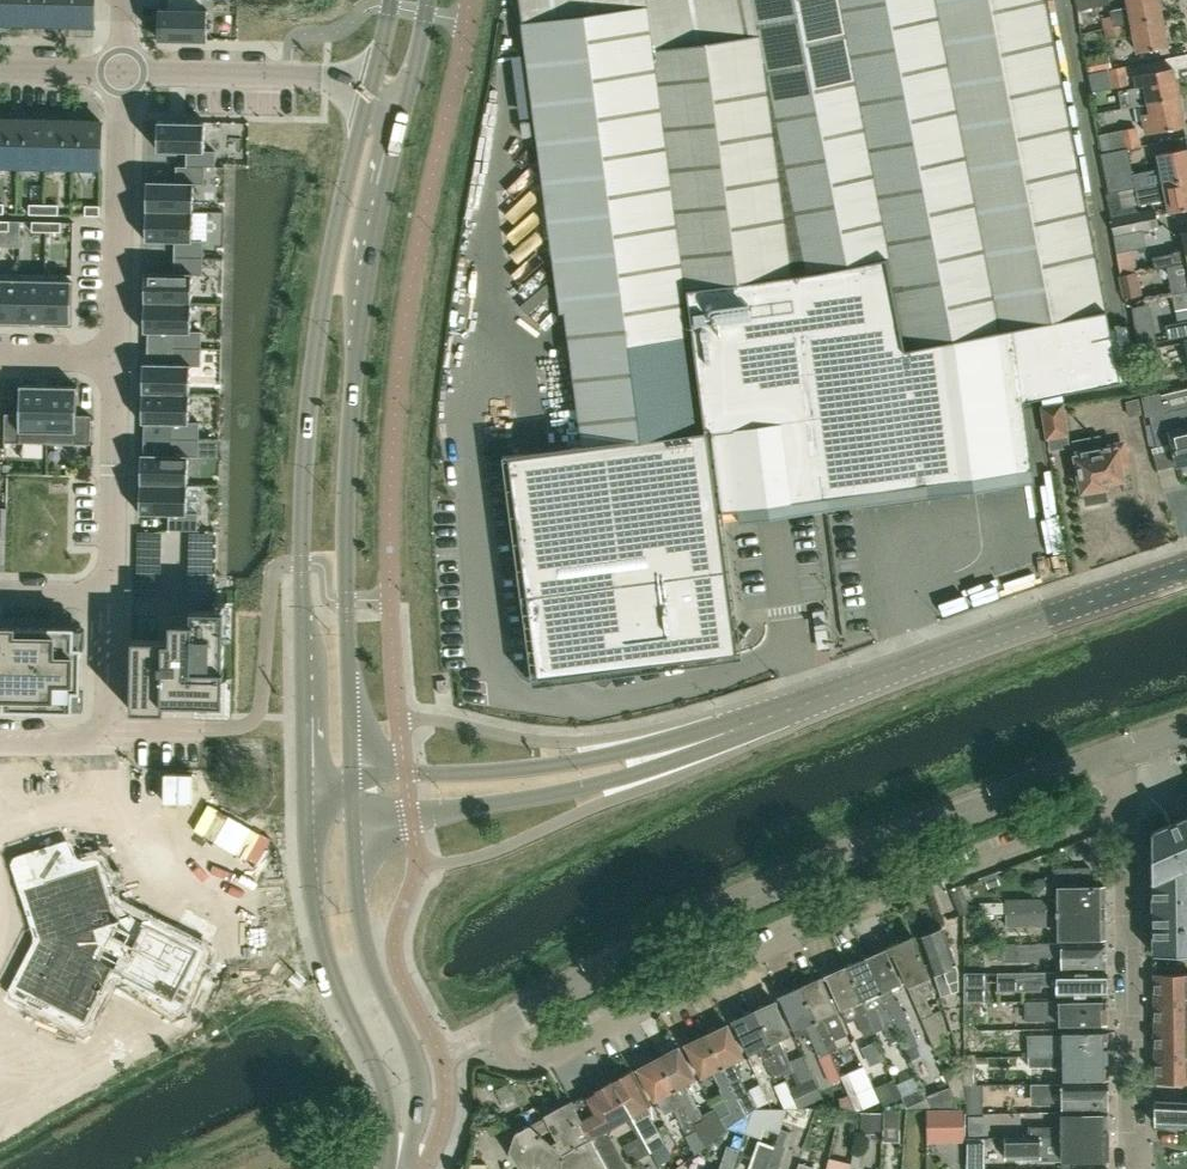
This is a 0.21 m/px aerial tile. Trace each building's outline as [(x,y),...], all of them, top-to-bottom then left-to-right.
[(12,23),(12,0),(0,0),(0,23),(12,23)] [(12,23),(39,24),(39,0),(12,0),(12,23)] [(39,24),(66,24),(66,0),(39,0),(39,24)] [(66,24),(94,25),(95,0),(66,0),(66,24)] [(168,9),(159,9),(158,38),(207,39),(208,9),(202,9),(202,0),(168,0),(168,9)] [(759,35),(654,49),(648,5),(522,21),(561,312),(566,311),(584,446),(707,430),(686,288),(805,271),(805,272),(888,256),(906,348),(1015,326),(1105,309),(1045,0),(752,0),(759,35)] [(1078,11),(1111,5),(1110,0),(1076,0),(1078,11)] [(1104,28),(1120,24),(1163,16),(1160,0),(1128,0),(1129,6),(1110,10),(1111,17),(1102,19),(1104,28)] [(1163,16),(1120,24),(1121,25),(1132,23),(1138,51),(1169,45),(1163,16)] [(1120,24),(1104,28),(1107,38),(1122,34),(1121,25),(1120,24)] [(1090,72),(1109,68),(1112,68),(1109,56),(1088,60),(1090,72)] [(1125,66),(1109,69),(1113,87),(1129,84),(1125,66)] [(1173,67),(1134,74),(1137,87),(1141,103),(1147,102),(1179,96),(1173,67)] [(1137,87),(1120,91),(1123,107),(1140,104),(1141,103),(1137,87)] [(1141,103),(1140,104),(1142,114),(1145,133),(1184,125),(1179,96),(1147,102),(1141,103)] [(19,120),(0,119),(0,165),(18,166),(19,120)] [(19,120),(18,166),(45,166),(46,120),(19,120)] [(72,167),(73,121),(46,120),(45,166),(72,167)] [(187,150),(187,166),(205,166),(204,166),(216,166),(216,149),(206,149),(206,121),(159,120),(158,150),(187,150)] [(73,121),(72,167),(101,167),(101,121),(73,121)] [(1123,130),(1099,135),(1102,153),(1127,148),(1141,146),(1141,145),(1137,127),(1123,130)] [(1133,173),(1135,187),(1136,188),(1186,177),(1186,147),(1158,153),(1160,167),(1133,173)] [(1102,153),(1109,192),(1120,190),(1135,187),(1133,173),(1128,148),(1127,148),(1102,153)] [(204,183),(204,166),(205,166),(187,166),(176,165),(175,181),(146,180),(146,210),(193,211),(194,183),(204,183)] [(1136,188),(1139,204),(1167,199),(1169,212),(1186,208),(1186,177),(1136,188)] [(1108,192),(1107,192),(1115,234),(1143,228),(1163,224),(1160,209),(1155,209),(1155,207),(1139,210),(1134,204),(1124,206),(1120,190),(1109,192),(1108,192)] [(44,204),(30,204),(29,213),(44,214),(44,204)] [(44,204),(44,214),(58,214),(59,204),(44,204)] [(100,215),(100,205),(85,205),(85,215),(100,215)] [(174,241),(174,256),(203,257),(203,239),(193,239),(193,211),(146,210),(145,240),(174,241)] [(0,220),(0,230),(9,230),(10,221),(0,220)] [(47,221),(32,221),(32,231),(46,231),(47,221)] [(61,231),(61,222),(47,221),(46,231),(61,231)] [(1146,247),(1143,228),(1115,234),(1119,252),(1146,247)] [(1155,268),(1186,261),(1186,231),(1183,232),(1186,249),(1174,251),(1174,253),(1153,257),(1155,268)] [(202,274),(203,257),(174,256),(174,272),(145,271),(144,301),(191,302),(192,274),(202,274)] [(695,336),(707,430),(584,446),(509,456),(538,678),(737,652),(718,511),(848,494),(1034,469),(1025,401),(1015,326),(906,348),(888,256),(805,272),(805,271),(686,288),(695,336)] [(0,272),(0,321),(19,322),(20,273),(0,272)] [(1138,272),(1121,275),(1120,275),(1124,298),(1142,294),(1138,272)] [(45,322),(46,273),(20,273),(19,322),(45,322)] [(46,273),(45,322),(72,323),(73,274),(46,273)] [(1170,280),(1172,294),(1186,291),(1186,276),(1170,280)] [(1172,294),(1176,309),(1186,307),(1186,291),(1172,294)] [(172,347),(201,348),(201,330),(191,330),(191,302),(144,301),(143,331),(172,332),(172,347)] [(1165,324),(1168,339),(1186,335),(1186,320),(1165,324)] [(143,362),(142,392),(189,393),(190,365),(200,365),(201,348),(172,347),(172,363),(143,362)] [(49,385),(20,385),(19,413),(5,413),(4,442),(47,443),(49,385)] [(49,385),(47,443),(90,443),(91,415),(77,414),(77,386),(49,385)] [(189,393),(142,392),(141,422),(170,423),(170,438),(199,439),(199,421),(189,421),(189,393)] [(1166,410),(1160,393),(1142,396),(1146,417),(1149,417),(1157,447),(1168,444),(1169,447),(1173,447),(1177,464),(1186,462),(1186,405),(1166,410)] [(1087,404),(1091,426),(1124,419),(1119,397),(1087,404)] [(1062,403),(1043,406),(1049,449),(1068,446),(1062,403)] [(1071,441),(1073,453),(1077,452),(1086,503),(1107,499),(1104,481),(1122,477),(1121,468),(1130,466),(1125,443),(1101,447),(1099,435),(1071,441)] [(141,453),(140,483),(187,484),(188,456),(198,456),(199,439),(170,438),(170,453),(141,453)] [(169,514),(168,529),(197,530),(197,512),(187,512),(187,484),(140,483),(140,513),(169,514)] [(133,639),(131,711),(165,711),(165,702),(197,702),(224,703),(225,676),(225,669),(224,669),(225,637),(225,610),(218,610),(191,609),(191,621),(171,621),(171,640),(167,640),(167,639),(133,639)] [(73,709),(73,690),(80,690),(81,647),(74,647),(74,627),(0,625),(0,708),(73,709)] [(1153,831),(1152,831),(1154,954),(1186,953),(1186,816),(1153,831)] [(120,910),(102,855),(49,872),(68,931),(39,986),(89,1012),(116,960),(177,991),(203,941),(134,906),(120,910)] [(1006,913),(1104,912),(1104,885),(1091,885),(1090,867),(1058,867),(1058,886),(1058,899),(1006,899),(1006,903),(980,904),(980,914),(987,914),(1006,913)] [(951,892),(960,914),(971,910),(962,888),(951,892)] [(1059,938),(1105,937),(1104,912),(1006,913),(1007,925),(1059,925),(1059,938)] [(934,974),(945,970),(953,992),(959,989),(959,978),(959,969),(957,964),(955,964),(943,928),(938,930),(937,928),(925,932),(926,935),(920,937),(934,974)] [(941,1012),(935,1015),(933,1015),(925,996),(931,993),(924,977),(929,975),(914,937),(892,947),(935,1049),(945,1044),(941,1033),(947,1030),(941,1012)] [(1011,944),(1001,944),(1001,959),(1038,958),(1038,955),(1063,954),(1063,955),(1063,967),(1106,966),(1105,942),(1063,943),(1023,943),(1011,944)] [(897,1000),(892,988),(902,983),(887,949),(867,958),(906,1051),(918,1046),(899,1000),(897,1000)] [(867,958),(847,967),(875,1033),(886,1028),(896,1052),(905,1048),(882,992),(867,958)] [(875,1033),(847,967),(826,975),(847,1023),(857,1018),(865,1037),(875,1033)] [(1058,983),(1058,984),(1058,995),(1106,994),(1106,971),(1020,972),(1021,984),(1058,983)] [(1154,973),(1154,1000),(1186,1000),(1186,972),(1154,973)] [(839,1048),(832,1031),(843,1026),(836,1011),(822,977),(800,987),(816,1020),(830,1052),(839,1048)] [(816,1020),(800,987),(779,996),(794,1030),(806,1025),(820,1056),(830,1052),(816,1020)] [(1060,1024),(1107,1023),(1106,999),(1024,1000),(1024,1018),(1060,1018),(1060,1024)] [(1154,1000),(1155,1027),(1186,1027),(1186,1000),(1154,1000)] [(756,1010),(754,1011),(769,1044),(784,1075),(794,1070),(780,1039),(791,1034),(776,1001),(766,1006),(763,1004),(757,1007),(756,1010)] [(769,1044),(754,1011),(753,1012),(750,1010),(744,1012),(744,1016),(734,1021),(749,1053),(760,1048),(775,1080),(784,1075),(769,1044)] [(757,1108),(756,1107),(749,1091),(747,1092),(732,1061),(743,1056),(728,1024),(717,1029),(715,1027),(709,1029),(709,1032),(706,1034),(746,1113),(757,1108)] [(1155,1027),(1155,1054),(1186,1054),(1186,1027),(1155,1027)] [(1107,1054),(1107,1032),(1063,1032),(1063,1031),(1054,1031),(1052,1045),(1030,1046),(1030,1055),(1107,1054)] [(730,1111),(720,1116),(727,1129),(746,1113),(706,1034),(704,1035),(701,1033),(696,1035),(696,1039),(685,1044),(701,1076),(712,1071),(720,1087),(718,1088),(730,1111)] [(964,1055),(976,1055),(976,1034),(964,1034),(964,1055)] [(685,1085),(696,1079),(679,1046),(657,1057),(693,1123),(702,1118),(685,1085)] [(1064,1067),(1064,1078),(1107,1077),(1107,1054),(1030,1055),(1030,1067),(1064,1067)] [(1155,1054),(1155,1081),(1186,1081),(1186,1054),(1155,1054)] [(964,1084),(976,1084),(976,1055),(964,1055),(964,1064),(963,1064),(964,1084)] [(654,1101),(667,1095),(684,1128),(693,1123),(657,1057),(637,1068),(654,1101)] [(964,1084),(963,1064),(945,1071),(951,1086),(956,1098),(966,1094),(962,1084),(964,1084)] [(849,1071),(841,1076),(841,1078),(842,1078),(841,1079),(851,1100),(853,1106),(866,1106),(880,1100),(879,1098),(874,1088),(864,1065),(849,1071)] [(619,1078),(613,1081),(632,1116),(651,1150),(665,1142),(654,1122),(652,1105),(633,1070),(628,1073),(627,1070),(618,1075),(619,1078)] [(799,1107),(793,1094),(791,1089),(786,1079),(775,1084),(785,1107),(799,1107)] [(793,1094),(799,1107),(822,1096),(814,1079),(791,1089),(793,1094)] [(894,1079),(874,1088),(879,1098),(880,1100),(882,1105),(902,1096),(897,1086),(894,1079)] [(609,1168),(627,1168),(606,1130),(632,1116),(613,1081),(609,1083),(608,1081),(597,1088),(598,1090),(573,1104),(596,1145),(609,1168)] [(1063,1109),(1108,1109),(1108,1082),(1031,1084),(1031,1094),(1036,1094),(1036,1103),(1063,1102),(1063,1109)] [(959,1105),(956,1098),(951,1086),(926,1096),(931,1105),(959,1105)] [(925,1100),(922,1090),(912,1094),(903,1098),(907,1107),(925,1100)] [(572,1101),(517,1132),(510,1150),(523,1168),(609,1168),(596,1145),(573,1104),(572,1101)] [(1156,1101),(1156,1125),(1186,1126),(1186,1102),(1156,1101)] [(840,1108),(838,1119),(858,1122),(860,1109),(840,1108)] [(754,1110),(746,1131),(745,1132),(761,1137),(764,1127),(778,1132),(780,1128),(786,1109),(755,1109),(754,1110)] [(884,1109),(884,1125),(900,1125),(900,1109),(884,1109)] [(964,1110),(927,1111),(927,1140),(965,1139),(965,1137),(964,1110)] [(696,1129),(697,1132),(705,1146),(727,1129),(720,1116),(717,1111),(702,1118),(693,1123),(696,1129)] [(1108,1136),(1108,1113),(1062,1114),(1062,1127),(1030,1127),(1029,1137),(1108,1136)] [(774,1146),(766,1168),(778,1168),(791,1132),(780,1128),(778,1132),(774,1146)] [(687,1133),(686,1134),(696,1153),(700,1150),(705,1146),(697,1132),(696,1129),(687,1133)] [(1006,1137),(1006,1159),(1042,1159),(1042,1160),(1062,1160),(1062,1159),(1109,1158),(1108,1136),(1029,1137),(1025,1137),(1006,1137)] [(965,1155),(966,1155),(985,1155),(985,1137),(965,1137),(965,1139),(965,1155)] [(774,1146),(759,1141),(750,1168),(766,1168),(774,1146)] [(739,1149),(728,1145),(719,1168),(732,1168),(739,1149)]
